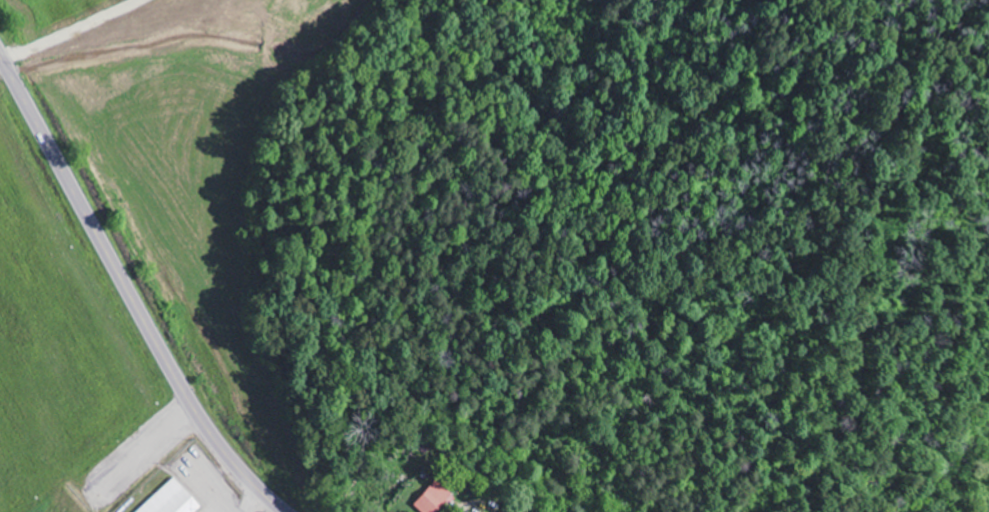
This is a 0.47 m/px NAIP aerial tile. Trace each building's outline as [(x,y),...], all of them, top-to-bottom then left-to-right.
[(176,477),(140,511),(199,511),(204,507),(176,477)] [(441,481),(415,505),(422,511),(441,511),(457,498),(441,481)]
